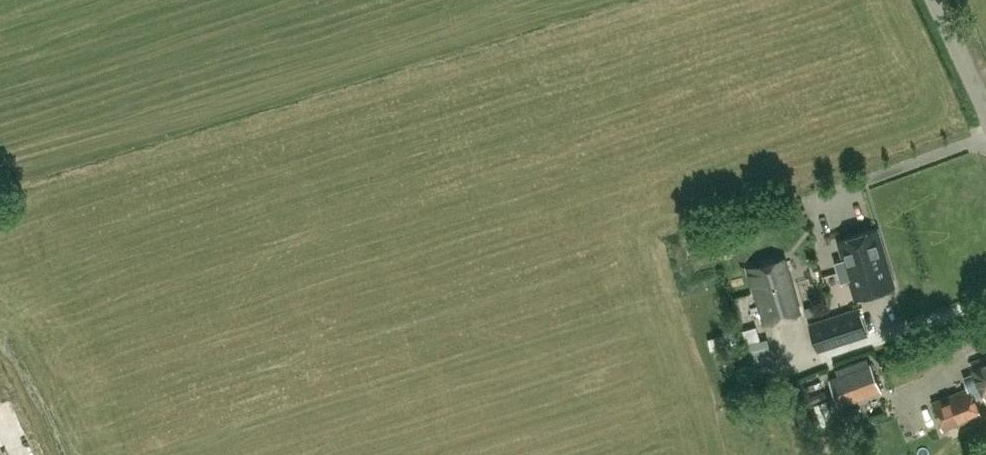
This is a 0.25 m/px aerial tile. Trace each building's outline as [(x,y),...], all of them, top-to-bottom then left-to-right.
[(838,270),(886,256),(878,227),(839,239),(845,257),(835,260),(838,270)] [(895,285),(886,256),(838,270),(841,281),(851,278),(856,296),(895,285)] [(780,259),(749,269),(765,323),(796,314),(780,259)] [(860,307),(811,323),(820,351),(869,335),(860,307)] [(757,325),(743,329),(747,342),(746,342),(752,364),(766,361),(760,339),(757,325)] [(840,406),(882,390),(869,355),(836,368),(838,375),(830,378),(840,406)] [(972,361),(976,372),(969,374),(966,382),(968,388),(933,402),(943,429),(983,416),(976,397),(983,394),(985,399),(985,356),(972,361)] [(820,383),(800,386),(801,399),(822,396),(820,383)]
